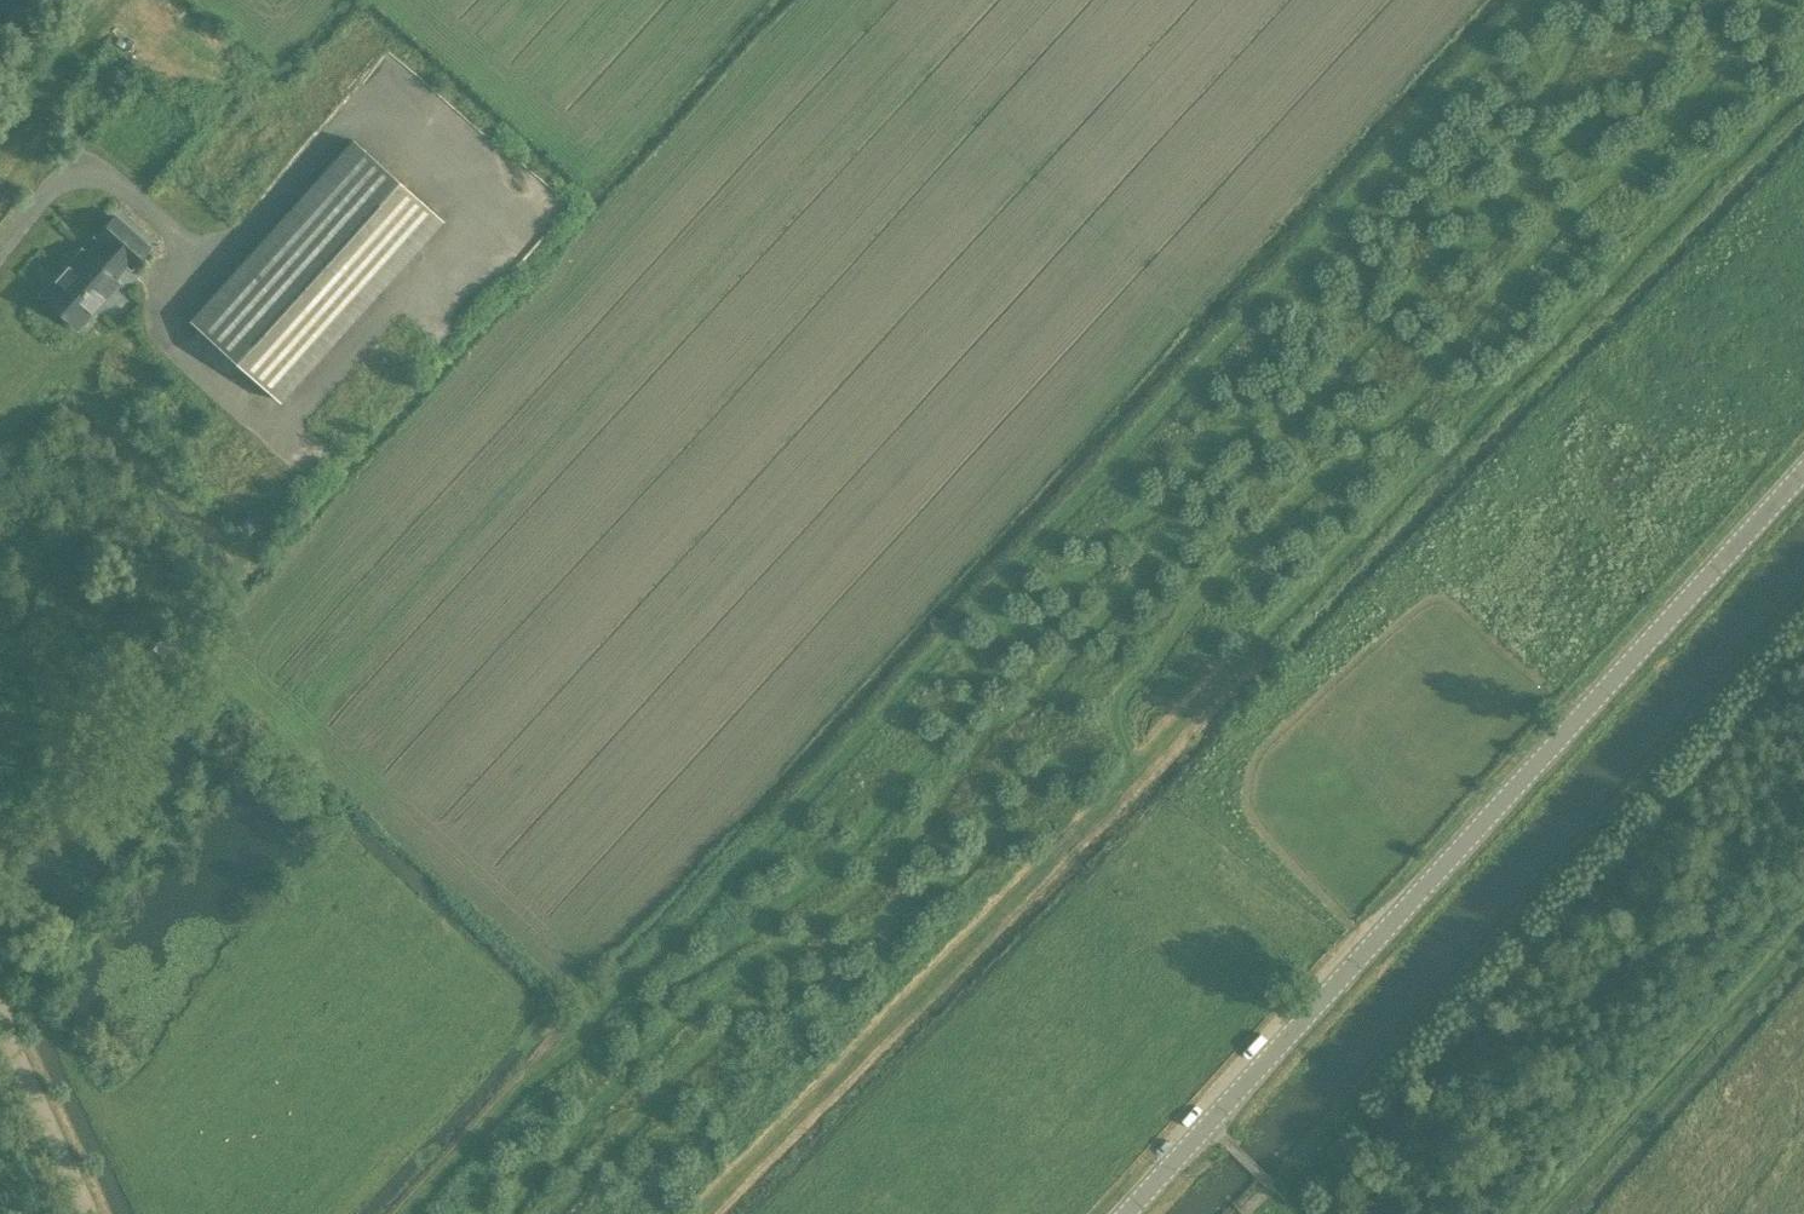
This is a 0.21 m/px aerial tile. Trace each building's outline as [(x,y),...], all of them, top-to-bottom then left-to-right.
[(352,139),(190,319),(280,400),(442,220),(352,139)] [(81,250),(42,294),(78,326),(81,323),(88,323),(96,314),(96,307),(118,283),(112,278),(127,262),(130,265),(148,245),(116,216),(98,236),(102,239),(87,255),(81,250)]
